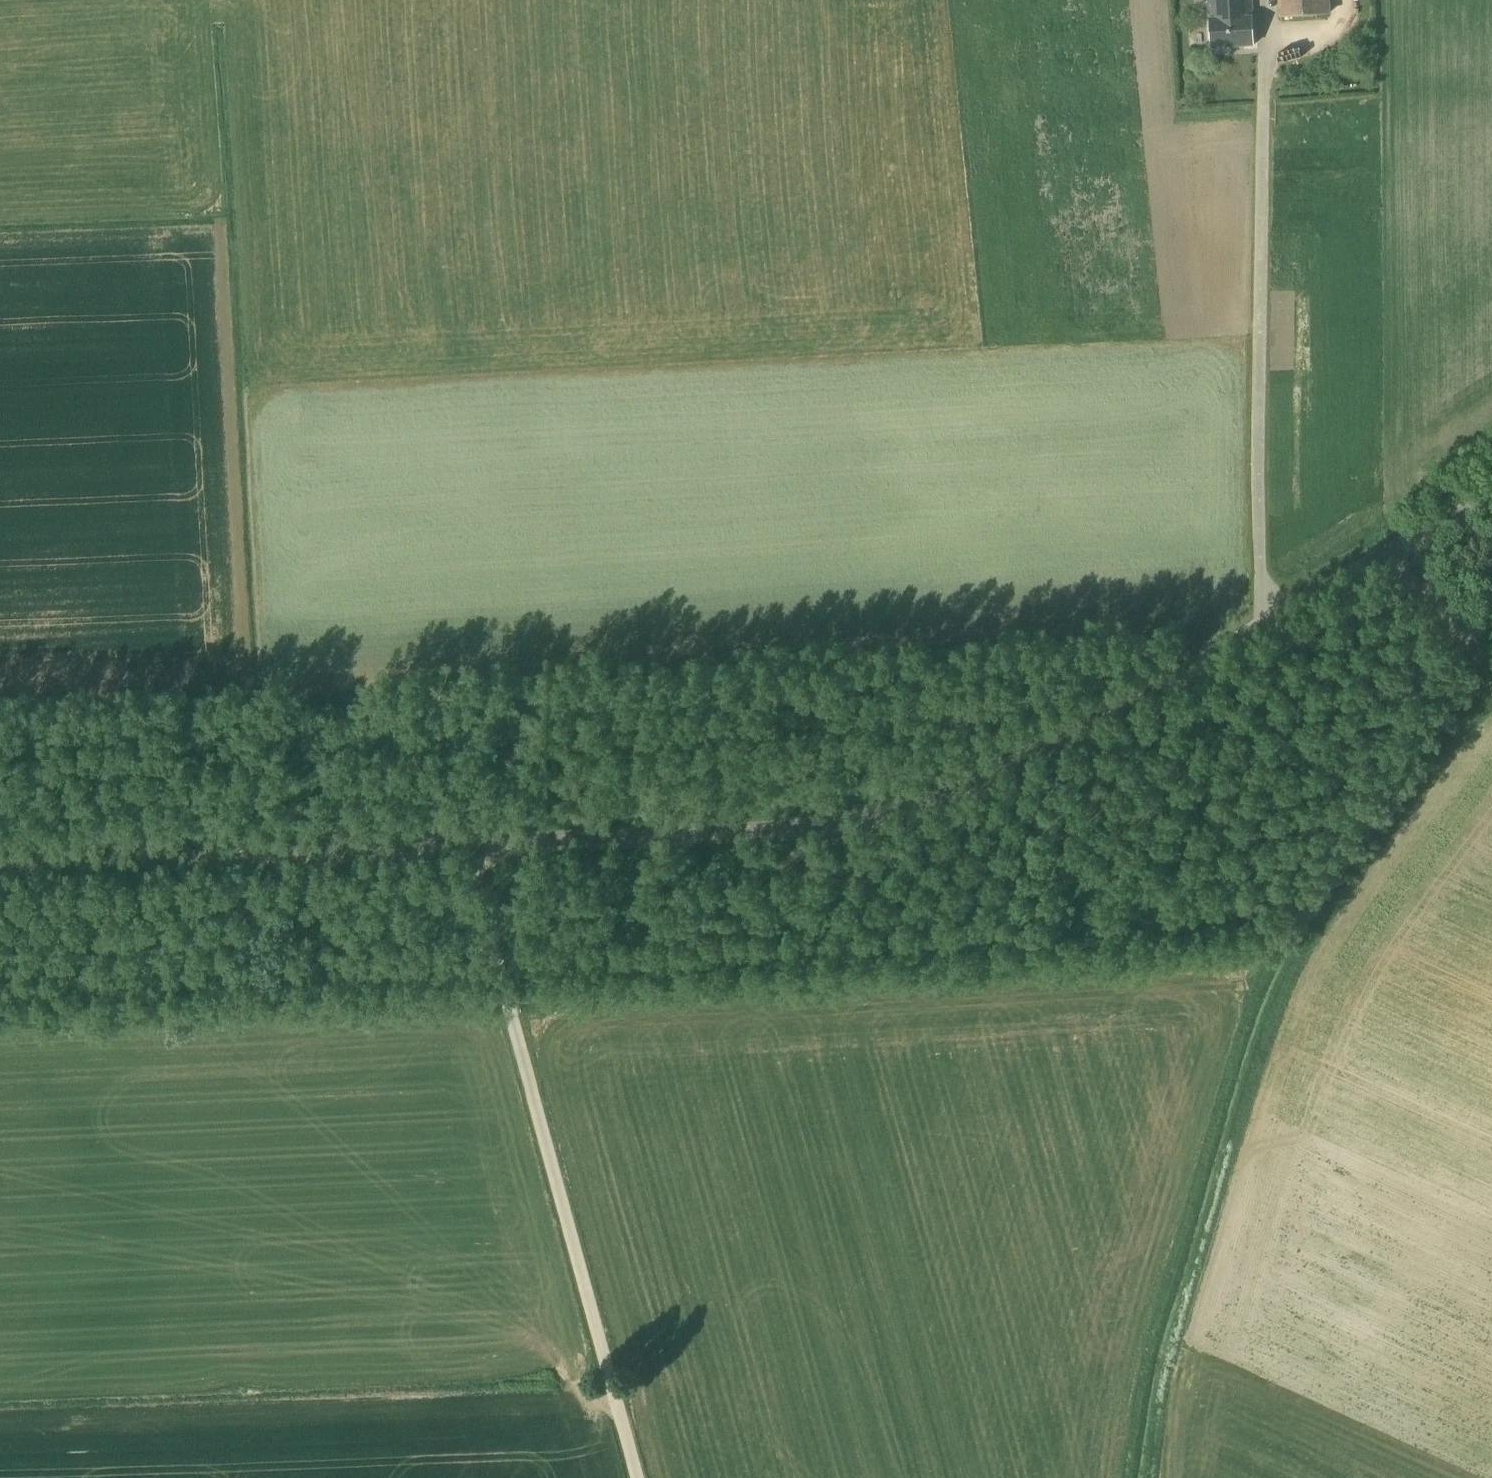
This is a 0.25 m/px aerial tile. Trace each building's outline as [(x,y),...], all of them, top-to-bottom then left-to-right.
[(1252,0),(1211,0),(1213,21),(1212,21),(1214,49),(1256,47),(1254,18),(1252,0)] [(1328,0),(1281,0),(1282,18),(1329,15),(1328,0)] [(1429,570),(1422,577),(1432,588),(1440,580),(1429,570)]
